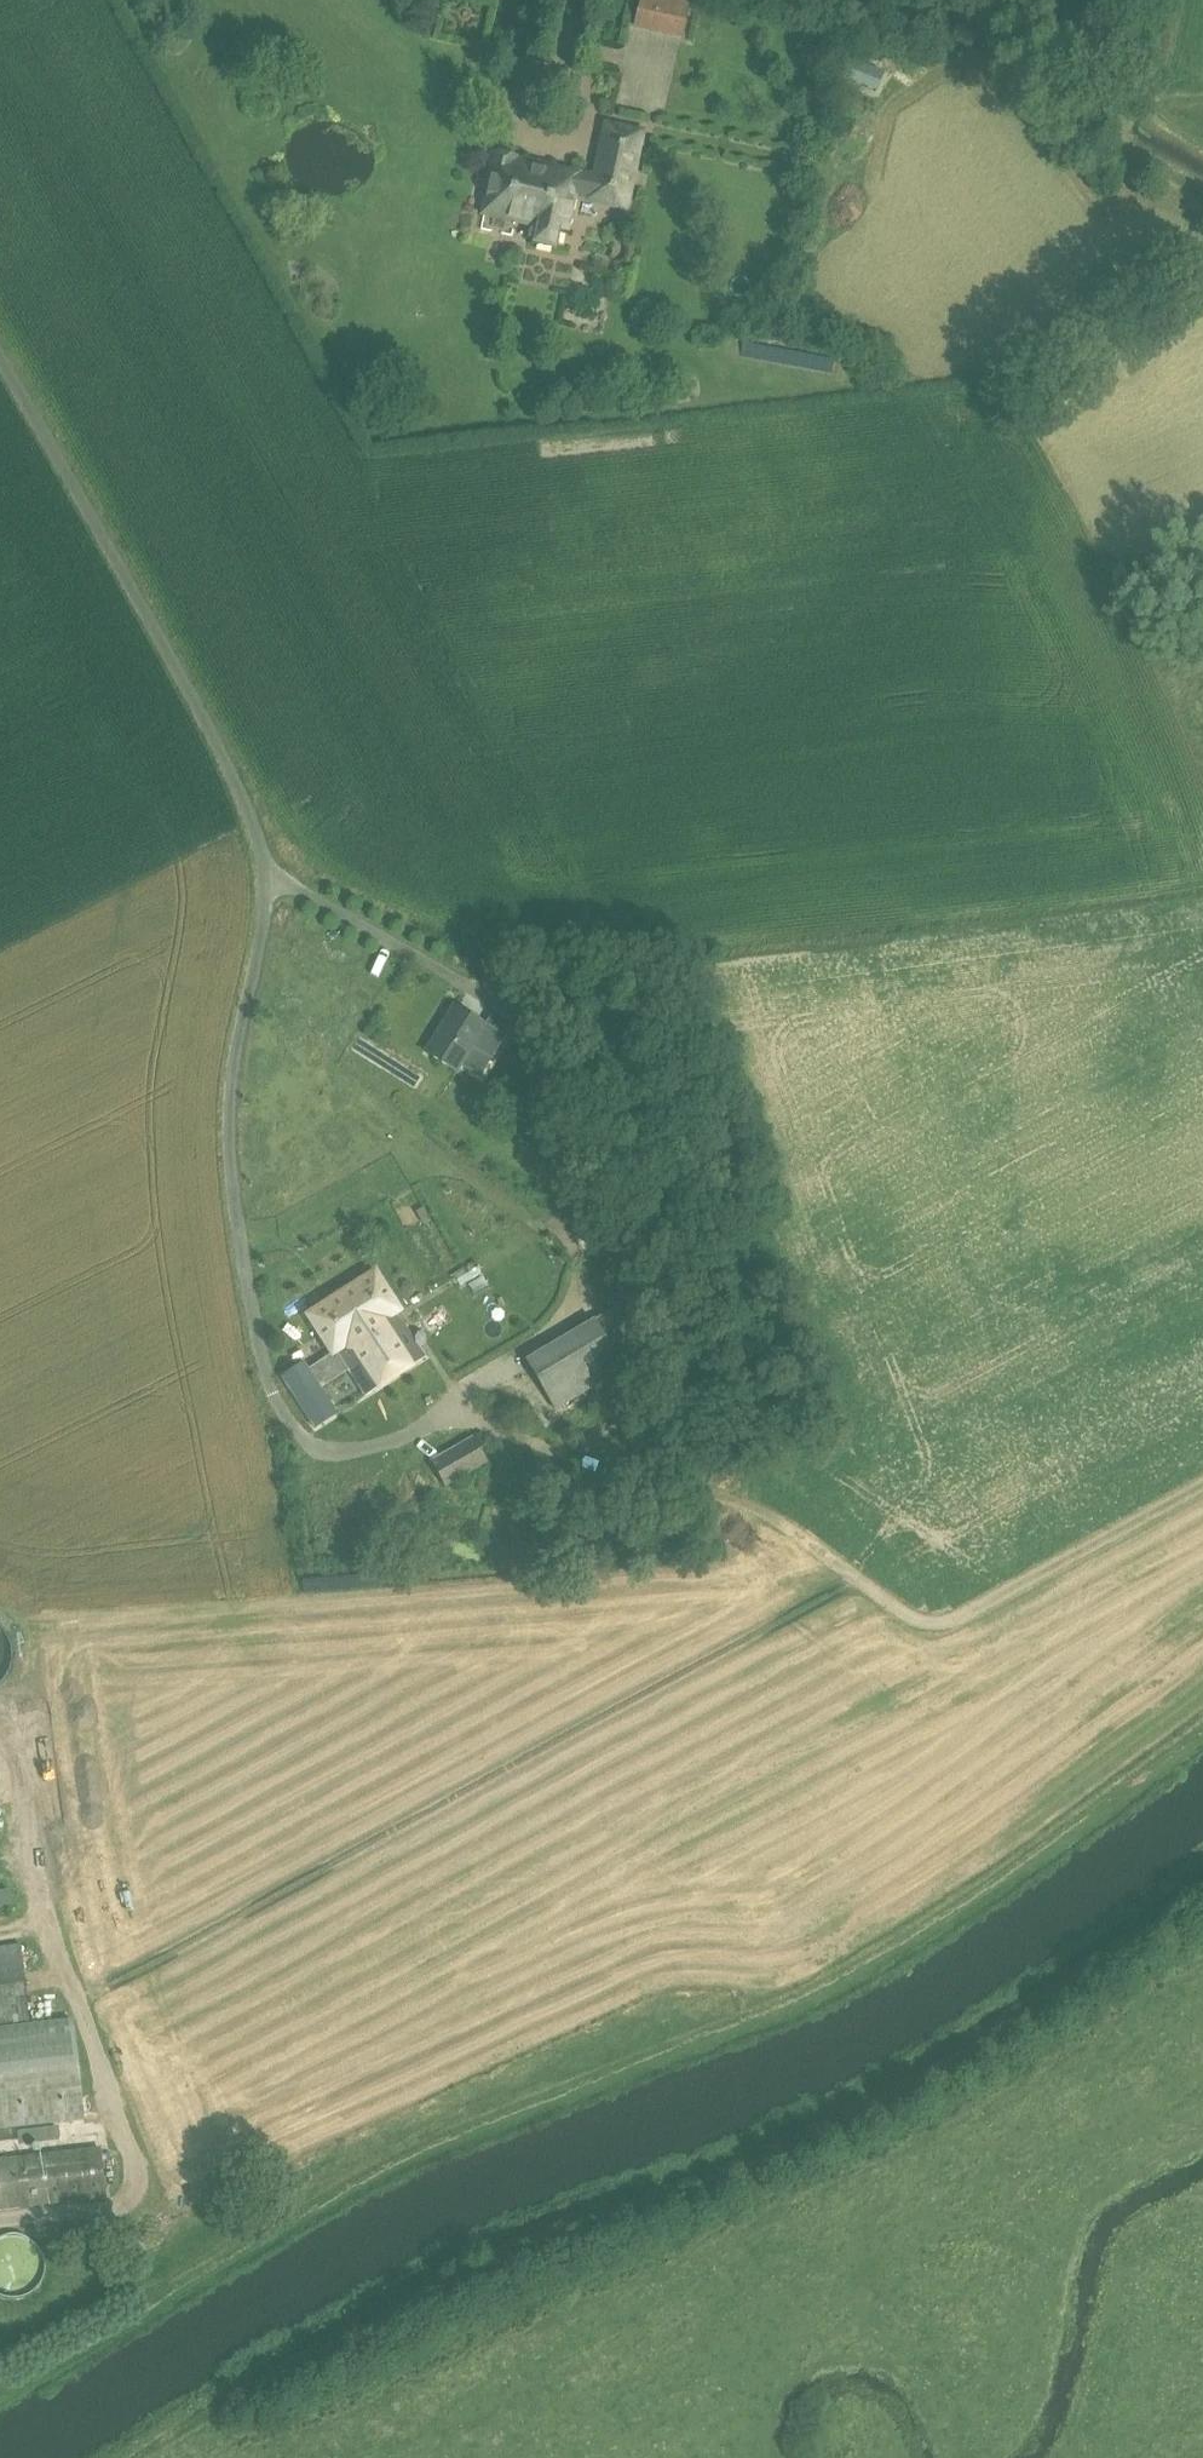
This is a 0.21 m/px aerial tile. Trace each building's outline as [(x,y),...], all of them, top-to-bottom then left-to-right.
[(639,30),(685,32),(687,0),(641,0),(639,30)] [(844,79),(875,92),(883,73),(849,59),(848,59),(840,78),(844,79)] [(532,244),(556,249),(560,230),(564,231),(573,193),(604,200),(604,203),(625,208),(641,133),(606,125),(597,163),(602,164),(598,182),(579,178),(580,175),(560,171),(560,174),(513,163),(514,158),(494,153),(489,175),(492,176),(485,207),(516,214),(514,220),(536,224),(532,244)] [(521,1031),(532,1015),(502,997),(492,1013),(521,1031)] [(425,1051),(458,1071),(473,1047),(491,1058),(504,1038),(452,1006),(425,1051)] [(427,1216),(421,1220),(423,1224),(430,1221),(427,1216)] [(283,1385),(312,1430),(331,1418),(314,1391),(348,1370),(365,1395),(425,1357),(396,1313),(400,1310),(375,1271),(306,1315),(331,1354),(283,1385)] [(524,1359),(555,1411),(593,1388),(599,1400),(620,1388),(613,1376),(623,1370),(645,1356),(638,1345),(644,1341),(620,1304),(594,1319),(594,1318),(524,1359)] [(458,1481),(464,1490),(481,1481),(475,1470),(488,1463),(474,1437),(430,1461),(431,1462),(417,1471),(428,1489),(442,1481),(446,1488),(458,1481)] [(701,1532),(704,1541),(711,1539),(708,1530),(701,1532)] [(29,2019),(21,1943),(0,1946),(0,2023),(29,2019)] [(68,2121),(84,2119),(73,2019),(0,2027),(0,2129),(68,2121)] [(106,2198),(99,2146),(0,2157),(0,2210),(106,2198)] [(3,2295),(9,2296),(11,2296),(14,2296),(17,2296),(20,2296),(22,2295),(28,2293),(30,2291),(32,2290),(34,2288),(36,2286),(38,2284),(40,2282),(41,2280),(42,2277),(43,2274),(44,2272),(45,2269),(45,2266),(45,2264),(45,2261),(44,2258),(44,2255),(43,2253),(42,2250),(40,2248),(39,2245),(35,2241),(33,2239),(31,2238),(28,2236),(26,2235),(23,2234),(20,2233),(18,2233),(15,2233),(9,2233),(7,2233),(1,2235),(0,2235),(0,2293),(3,2295)]
